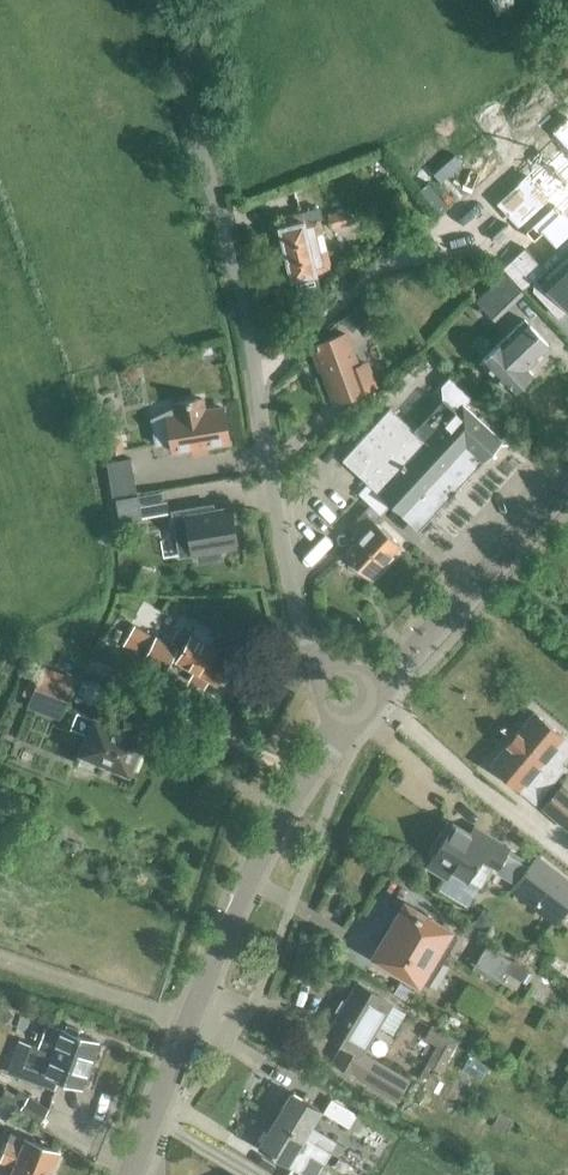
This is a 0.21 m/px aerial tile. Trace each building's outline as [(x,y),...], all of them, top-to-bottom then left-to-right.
[(501,201),(535,237),(546,228),(560,243),(567,236),(567,214),(565,211),(567,209),(567,114),(553,127),(567,141),(501,201)] [(285,225),(278,227),(291,280),(295,279),(300,296),(320,291),(316,274),(317,274),(316,272),(331,269),(319,217),(316,207),(301,211),(282,215),(285,225)] [(535,238),(513,259),(534,282),(534,290),(558,316),(567,308),(567,309),(567,236),(558,245),(544,230),(535,239),(535,238)] [(477,300),(495,319),(523,292),(505,273),(477,300)] [(482,359),(513,391),(533,372),(527,366),(550,344),(524,318),(482,359)] [(347,331),(315,342),(335,402),(367,390),(367,389),(377,385),(368,360),(358,364),(347,332),(347,331)] [(484,459),(502,439),(465,405),(474,395),(452,375),(442,385),(443,399),(415,430),(390,407),(343,457),(370,481),(361,491),(383,511),(392,502),(419,527),(483,458),(484,459)] [(225,405),(206,409),(204,396),(176,401),(178,413),(154,417),(158,442),(173,440),(174,449),(194,446),(194,450),(210,448),(209,444),(231,440),(225,405)] [(109,460),(114,494),(138,490),(133,456),(109,460)] [(138,496),(117,499),(121,521),(141,517),(138,496)] [(233,505),(203,510),(202,505),(175,509),(182,553),(199,550),(200,559),(241,553),(233,505)] [(346,551),(370,574),(401,542),(366,508),(350,525),(361,536),(346,551)] [(196,627),(191,635),(175,626),(161,651),(177,659),(176,661),(216,683),(218,678),(223,679),(229,670),(225,666),(231,656),(209,645),(213,637),(196,627)] [(27,706),(60,719),(76,677),(43,664),(27,706)] [(128,769),(133,771),(140,755),(135,753),(141,737),(76,711),(69,728),(87,735),(76,763),(97,771),(101,760),(127,771),(128,769)] [(534,712),(491,763),(520,788),(523,784),(531,790),(528,794),(535,800),(561,770),(546,757),(563,736),(534,712)] [(567,826),(567,787),(561,781),(542,804),(567,826)] [(506,876),(518,857),(509,852),(513,846),(476,824),(472,833),(454,823),(449,820),(441,834),(446,837),(435,856),(430,866),(448,876),(453,867),(470,878),(483,886),(494,868),(506,876)] [(506,876),(519,883),(515,889),(558,920),(567,907),(567,877),(539,854),(531,865),(518,857),(506,876)] [(423,982),(429,985),(457,938),(452,935),(455,928),(404,898),(369,956),(420,987),(423,982)] [(527,983),(533,973),(487,944),(473,967),(498,983),(506,970),(527,983)] [(395,1003),(360,981),(328,1032),(345,1043),(335,1060),(399,1099),(410,1082),(363,1052),(395,1003)] [(426,1063),(441,1072),(459,1040),(433,1024),(424,1038),(437,1045),(426,1063)] [(61,1029),(60,1032),(46,1027),(43,1034),(37,1032),(35,1038),(41,1040),(39,1046),(32,1043),(24,1064),(45,1072),(45,1073),(81,1086),(97,1042),(61,1029)] [(275,1118),(304,1135),(314,1142),(331,1152),(337,1141),(310,1125),(320,1108),(291,1091),(275,1118)] [(20,1110),(41,1122),(48,1110),(27,1098),(20,1110)] [(324,1112),(349,1127),(358,1113),(332,1098),(324,1112)] [(288,1162),(304,1135),(275,1118),(259,1145),(288,1162)] [(58,1151),(11,1134),(0,1162),(13,1167),(10,1174),(49,1174),(58,1151)] [(325,1162),(331,1152),(314,1142),(308,1152),(325,1162)] [(292,1166),(287,1174),(307,1174),(292,1166)]
